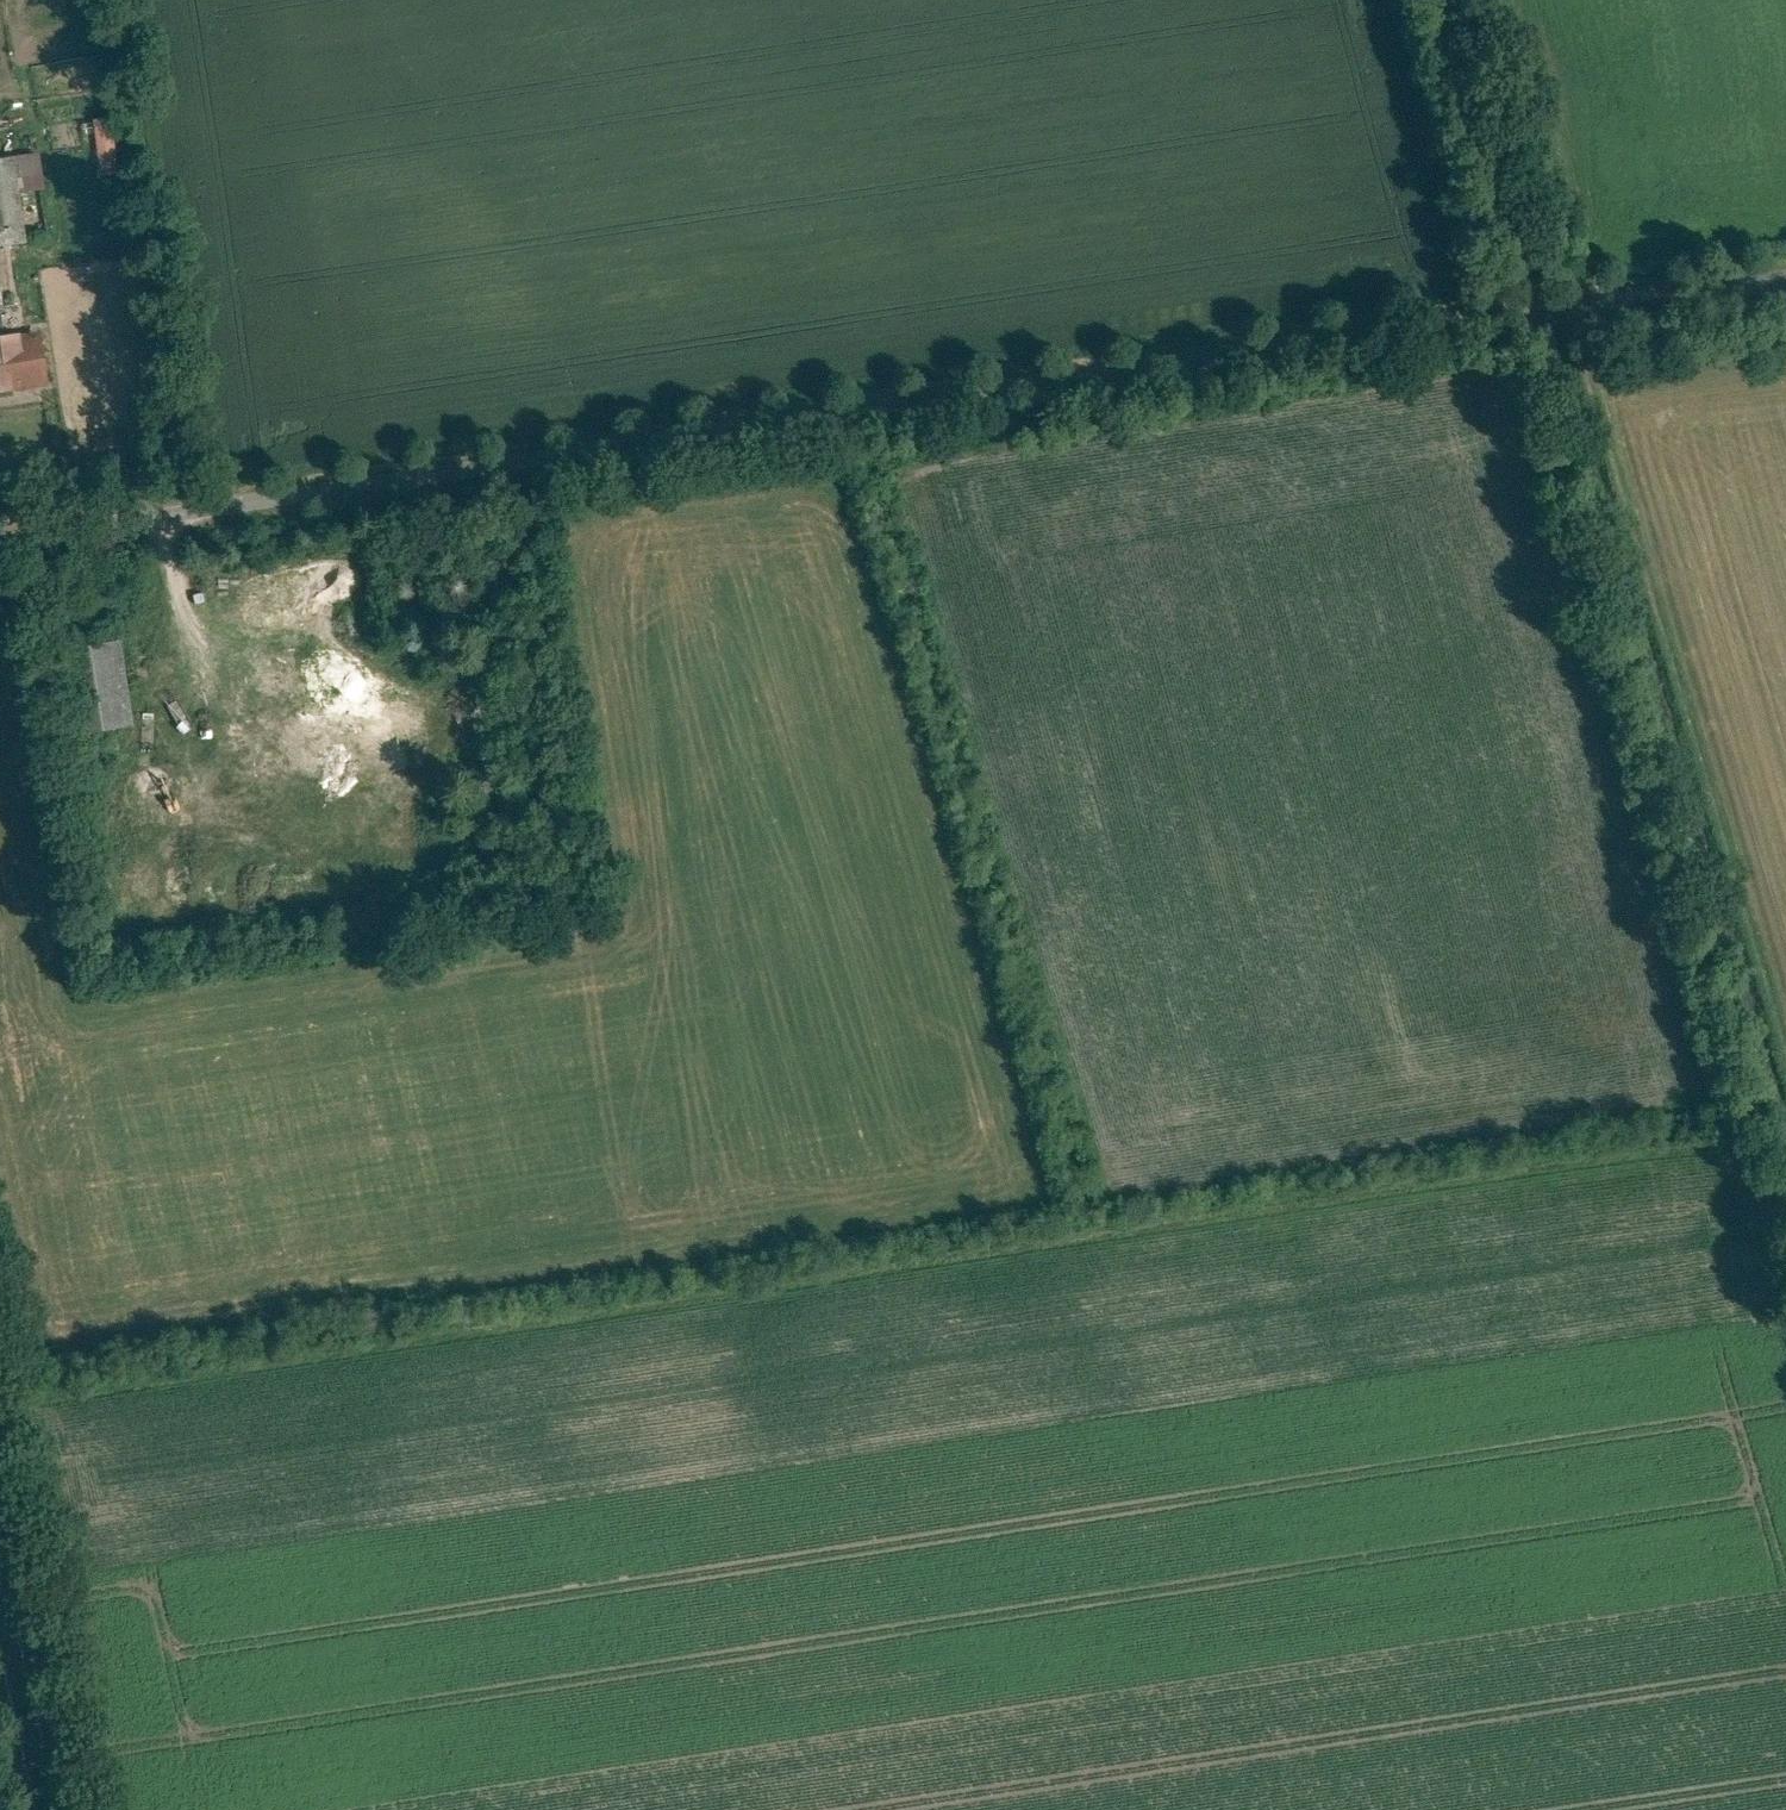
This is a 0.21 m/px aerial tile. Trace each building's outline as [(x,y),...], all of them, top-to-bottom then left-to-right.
[(117,172),(107,115),(88,119),(99,175),(117,172)] [(30,233),(15,149),(0,151),(0,238),(30,233)] [(38,376),(29,319),(10,322),(0,261),(0,383),(38,376)] [(77,645),(88,723),(143,716),(133,637),(77,645)] [(239,656),(253,751),(187,761),(192,800),(279,787),(274,755),(359,743),(364,779),(403,773),(392,696),(323,705),(314,645),(239,656)]
